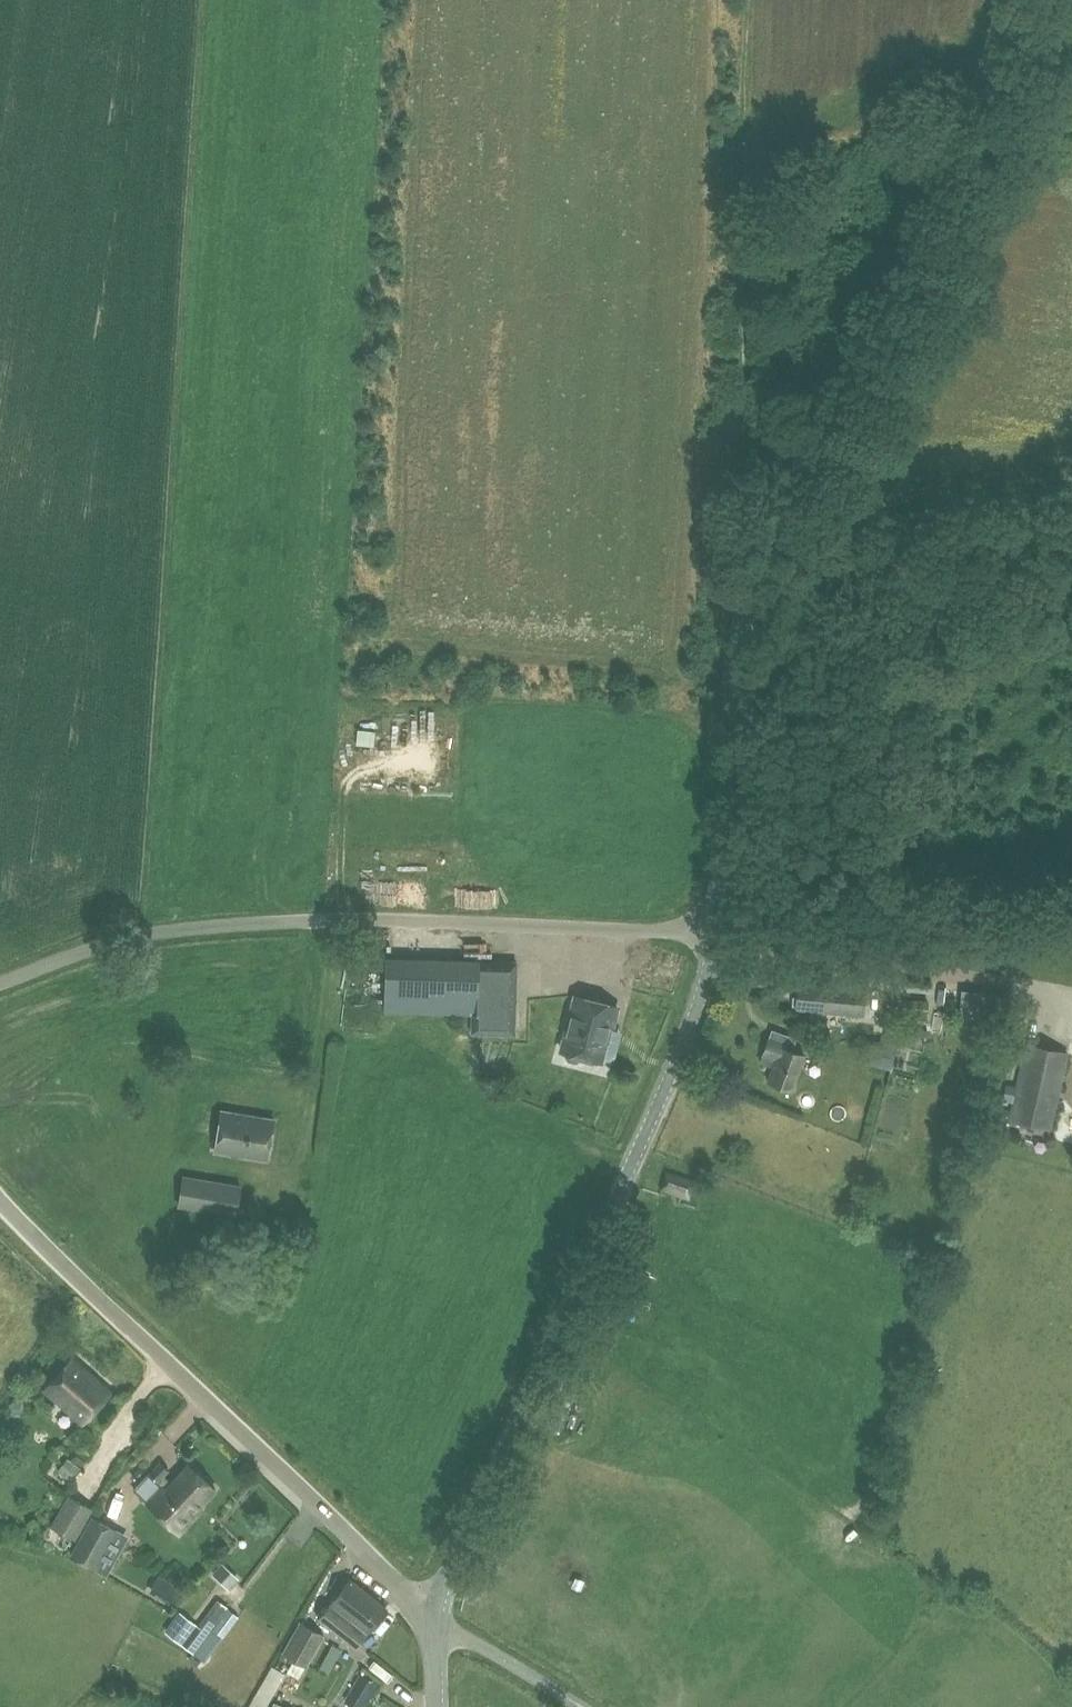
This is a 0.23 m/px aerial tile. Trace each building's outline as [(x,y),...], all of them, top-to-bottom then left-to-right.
[(381,735),(383,721),(364,719),(362,733),(381,735)] [(471,1015),(470,1034),(513,1035),(516,963),(479,961),(477,1015),(471,1015)] [(794,1009),(863,1015),(863,1011),(873,1011),(874,998),(865,997),(866,987),(796,981),(794,1009)] [(989,1023),(991,991),(961,988),(958,1020),(989,1023)] [(609,1026),(611,1026),(616,1006),(575,995),(561,1050),(565,1051),(564,1055),(567,1060),(575,1062),(580,1059),(581,1055),(600,1060),(609,1026)] [(884,1015),(927,1018),(929,999),(886,996),(884,1015)] [(786,1049),(789,1042),(769,1035),(760,1060),(772,1065),(766,1080),(791,1089),(804,1055),(786,1049)] [(1008,1120),(1052,1129),(1069,1051),(1026,1042),(1008,1120)] [(215,1150),(267,1159),(274,1119),(221,1110),(215,1150)] [(661,1188),(687,1197),(692,1181),(666,1172),(661,1188)] [(179,1205),(236,1214),(240,1186),(183,1176),(179,1205)] [(73,1357),(43,1389),(81,1424),(111,1391),(73,1357)] [(149,1472),(133,1489),(179,1533),(202,1509),(199,1506),(215,1489),(188,1464),(171,1481),(165,1476),(170,1470),(161,1461),(149,1473),(149,1472)] [(68,1493),(50,1525),(75,1539),(93,1507),(68,1493)] [(91,1516),(70,1555),(95,1568),(116,1530),(91,1516)] [(222,1562),(211,1573),(229,1589),(239,1578),(222,1562)] [(384,1605),(350,1579),(330,1606),(367,1632),(384,1610),(384,1605)] [(198,1627),(180,1613),(167,1631),(196,1652),(228,1607),(218,1599),(198,1627)] [(319,1620),(355,1648),(367,1632),(330,1606),(319,1620)] [(299,1620),(281,1652),(306,1666),(324,1634),(299,1620)] [(280,1655),(273,1667),(271,1666),(248,1706),(266,1706),(285,1673),(283,1672),(289,1660),(280,1655)]
